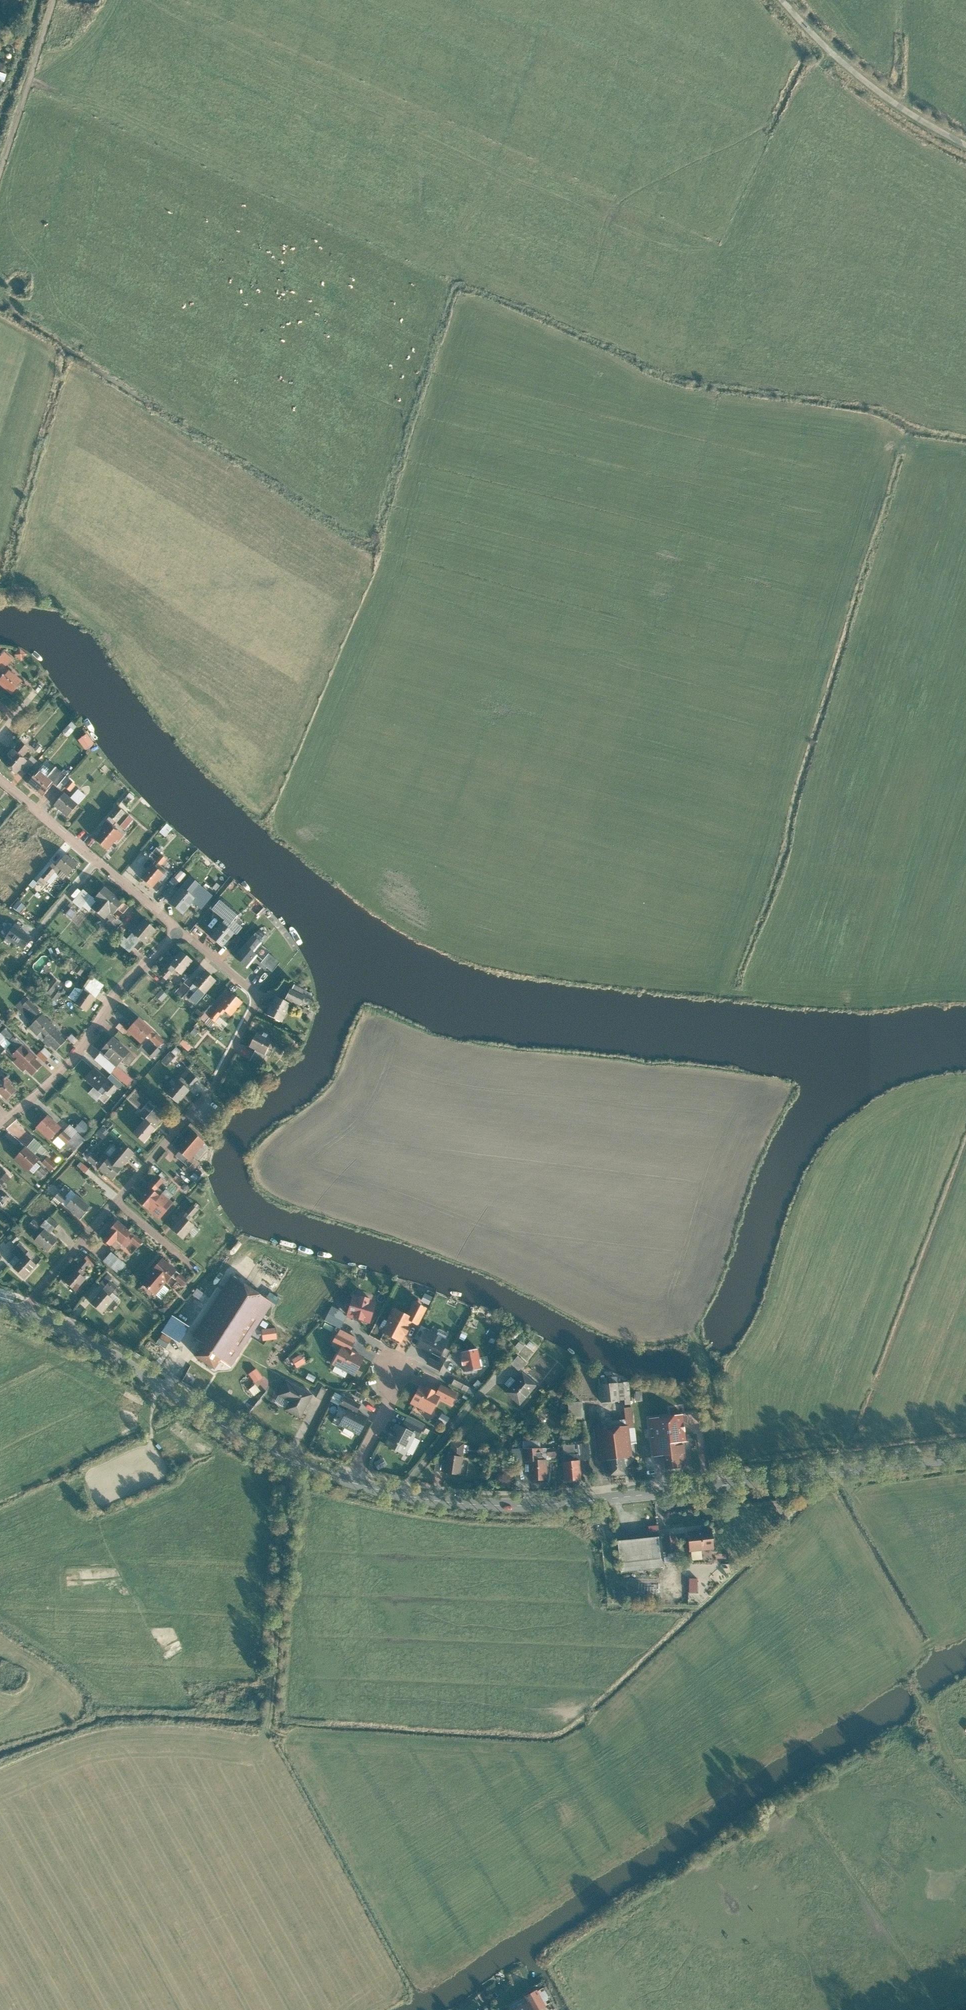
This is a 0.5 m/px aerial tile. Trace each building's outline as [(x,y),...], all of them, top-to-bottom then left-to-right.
[(5,649),(0,656),(0,681),(15,692),(25,680),(6,666),(13,656),(5,649)] [(75,729),(70,725),(66,731),(70,735),(75,729)] [(88,733),(80,739),(88,748),(95,741),(88,733)] [(7,766),(15,773),(20,766),(27,772),(38,760),(31,754),(28,758),(25,755),(32,747),(27,743),(20,751),(17,748),(10,756),(14,759),(7,766)] [(48,761),(40,771),(54,783),(62,790),(65,787),(71,780),(48,761)] [(40,771),(29,784),(43,796),(54,783),(40,771)] [(76,785),(71,780),(65,787),(71,792),(76,785)] [(66,793),(56,804),(69,815),(78,804),(66,793)] [(118,821),(126,811),(119,805),(111,815),(118,821)] [(37,827),(32,822),(33,821),(24,813),(12,827),(27,839),(37,827)] [(106,830),(96,841),(108,851),(135,820),(128,814),(119,825),(111,818),(103,827),(106,830)] [(174,828),(168,823),(161,832),(167,837),(174,828)] [(80,861),(66,852),(57,864),(52,861),(38,882),(48,888),(61,869),(70,875),(80,861)] [(170,859),(163,854),(143,880),(155,889),(168,872),(163,868),(170,859)] [(202,884),(191,875),(168,905),(184,917),(190,909),(197,915),(207,902),(200,896),(195,902),(190,899),(202,884)] [(130,907),(104,886),(95,897),(84,888),(74,900),(84,908),(87,906),(91,909),(93,906),(108,918),(110,916),(112,918),(105,927),(114,935),(124,922),(115,915),(119,910),(124,914),(130,907)] [(71,902),(65,912),(72,916),(78,906),(71,902)] [(30,937),(33,934),(15,922),(12,926),(0,917),(0,930),(7,935),(4,941),(9,944),(13,939),(23,947),(30,937)] [(229,917),(213,937),(222,945),(239,925),(229,917)] [(157,929),(144,919),(129,939),(126,936),(122,941),(133,949),(141,940),(146,943),(157,929)] [(263,928),(236,956),(248,967),(261,954),(257,950),(264,942),(261,940),(268,933),(263,928)] [(193,961),(183,951),(162,975),(167,980),(175,970),(181,975),(193,961)] [(270,954),(262,963),(273,972),(281,963),(270,954)] [(216,979),(205,970),(193,986),(186,981),(176,994),(183,999),(186,995),(197,1004),(216,979)] [(106,984),(93,975),(87,984),(100,993),(106,984)] [(76,984),(67,998),(88,1011),(97,997),(76,984)] [(294,1001),(303,1005),(309,990),(294,984),(287,999),(278,995),(268,1017),(284,1023),(294,1001)] [(56,1001),(63,992),(58,988),(51,997),(56,1001)] [(243,1001),(232,992),(217,1009),(213,1006),(202,1018),(213,1027),(225,1012),(230,1016),(243,1001)] [(29,1027),(55,1050),(69,1034),(44,1012),(42,1015),(28,1003),(20,1011),(33,1023),(29,1027)] [(166,1041),(138,1018),(128,1030),(143,1042),(147,1037),(160,1048),(166,1041)] [(275,1042),(257,1033),(251,1046),(257,1049),(253,1058),(264,1064),(275,1042)] [(135,1055),(111,1036),(100,1050),(118,1065),(113,1072),(130,1085),(135,1078),(124,1070),(135,1055)] [(33,1073),(43,1062),(17,1038),(7,1049),(33,1073)] [(160,1050),(154,1046),(148,1054),(154,1059),(160,1050)] [(169,1065),(179,1055),(173,1049),(163,1059),(169,1065)] [(118,1087),(95,1067),(85,1078),(103,1094),(99,1097),(105,1102),(118,1087)] [(178,1081),(190,1091),(199,1080),(187,1070),(178,1081)] [(18,1089),(5,1077),(0,1082),(0,1093),(7,1100),(18,1089)] [(178,1081),(177,1080),(166,1093),(180,1104),(190,1091),(178,1081)] [(146,1119),(157,1128),(165,1118),(155,1109),(146,1119)] [(72,1137),(49,1115),(37,1127),(51,1141),(58,1134),(67,1143),(72,1137)] [(157,1128),(146,1119),(134,1133),(144,1142),(157,1128)] [(88,1126),(80,1120),(75,1127),(83,1133),(88,1126)] [(118,1129),(110,1123),(107,1127),(104,1125),(101,1129),(108,1135),(111,1131),(115,1134),(118,1129)] [(208,1144),(194,1132),(178,1151),(190,1160),(183,1168),(191,1174),(199,1165),(194,1161),(208,1144)] [(48,1148),(35,1137),(15,1161),(29,1172),(48,1148)] [(113,1156),(125,1166),(136,1153),(124,1143),(113,1156)] [(56,1164),(49,1156),(43,1162),(50,1170),(56,1164)] [(125,1166),(113,1156),(102,1169),(114,1179),(125,1166)] [(90,1168),(83,1161),(77,1167),(84,1174),(90,1168)] [(0,1165),(0,1186),(2,1188),(12,1174),(0,1165)] [(166,1180),(160,1175),(138,1200),(160,1219),(174,1203),(158,1190),(166,1180)] [(64,1195),(71,1188),(66,1183),(59,1189),(64,1195)] [(0,1189),(0,1202),(2,1203),(8,1195),(0,1189)] [(80,1218),(92,1205),(75,1190),(64,1203),(80,1218)] [(200,1209),(195,1204),(172,1227),(183,1238),(196,1225),(190,1219),(200,1209)] [(54,1225),(47,1220),(43,1225),(35,1220),(32,1224),(42,1231),(36,1239),(51,1250),(59,1239),(49,1232),(54,1225)] [(143,1241),(118,1220),(103,1237),(113,1245),(118,1239),(124,1244),(129,1238),(139,1246),(143,1241)] [(8,1262),(26,1277),(38,1264),(34,1261),(37,1257),(20,1242),(13,1250),(16,1253),(8,1262)] [(114,1252),(106,1262),(118,1271),(126,1260),(114,1252)] [(65,1281),(76,1290),(89,1275),(84,1270),(90,1263),(85,1258),(65,1281)] [(178,1270),(162,1258),(143,1283),(159,1295),(171,1280),(178,1270)] [(190,1278),(183,1273),(178,1280),(185,1285),(190,1278)] [(272,1301),(230,1274),(192,1333),(205,1342),(196,1357),(216,1370),(223,1360),(231,1365),(272,1301)] [(104,1289),(91,1303),(102,1312),(115,1298),(104,1289)] [(433,1303),(436,1296),(428,1291),(425,1299),(433,1303)] [(375,1301),(352,1295),(347,1313),(369,1319),(375,1301)] [(396,1308),(384,1332),(404,1342),(415,1320),(420,1323),(428,1307),(416,1301),(409,1315),(396,1308)] [(191,1325),(173,1315),(164,1332),(182,1342),(191,1325)] [(276,1328),(262,1329),(263,1339),(277,1337),(276,1328)] [(355,1337),(338,1329),(332,1343),(341,1347),(334,1363),(354,1372),(362,1354),(350,1349),(355,1337)] [(452,1341),(427,1329),(419,1346),(433,1353),(428,1362),(439,1367),(452,1341)] [(480,1348),(468,1350),(471,1367),(483,1365),(480,1348)] [(513,1362),(521,1369),(530,1358),(522,1352),(513,1362)] [(301,1353),(292,1358),(296,1366),(305,1361),(301,1353)] [(257,1367),(250,1372),(256,1382),(263,1377),(257,1367)] [(535,1382),(522,1372),(516,1379),(512,1375),(506,1383),(510,1386),(506,1392),(519,1402),(535,1382)] [(628,1376),(599,1378),(601,1399),(629,1398),(628,1376)] [(310,1395),(282,1380),(276,1393),(291,1400),(286,1409),(299,1416),(310,1395)] [(252,1387),(256,1394),(263,1389),(259,1383),(252,1387)] [(452,1403),(456,1394),(440,1385),(436,1393),(421,1385),(413,1400),(435,1411),(442,1397),(452,1403)] [(361,1404),(344,1396),(339,1406),(346,1409),(339,1424),(358,1433),(366,1416),(357,1411),(361,1404)] [(580,1418),(579,1401),(567,1402),(568,1419),(580,1418)] [(683,1413),(643,1417),(646,1455),(666,1453),(668,1467),(688,1465),(683,1413)] [(423,1424),(408,1417),(403,1428),(396,1425),(387,1444),(405,1452),(414,1432),(418,1434),(423,1424)] [(627,1419),(594,1423),(599,1460),(609,1459),(612,1476),(631,1473),(629,1457),(632,1457),(627,1419)] [(688,1427),(689,1434),(697,1432),(696,1425),(688,1427)] [(565,1453),(568,1480),(584,1478),(582,1459),(591,1458),(589,1441),(579,1442),(580,1452),(565,1453)] [(466,1443),(453,1442),(453,1455),(446,1454),(445,1471),(462,1472),(463,1456),(465,1456),(466,1443)] [(545,1447),(524,1447),(524,1461),(531,1461),(531,1479),(550,1479),(550,1458),(545,1457),(545,1447)] [(386,1456),(378,1461),(381,1468),(390,1463),(386,1456)] [(715,1531),(688,1534),(690,1552),(717,1550),(715,1531)] [(679,1551),(678,1534),(667,1535),(668,1552),(679,1551)] [(663,1568),(660,1538),(621,1541),(624,1571),(663,1568)] [(691,1577),(692,1591),(701,1590),(701,1577),(691,1577)] [(934,1610),(929,1617),(939,1625),(945,1619),(934,1610)] [(164,1642),(168,1651),(176,1648),(172,1639),(164,1642)] [(526,2001),(529,1999),(535,2009),(545,2005),(536,1989),(523,1996),(526,2001)] [(509,2009),(535,2009),(529,1999),(526,2001),(509,2009)]
